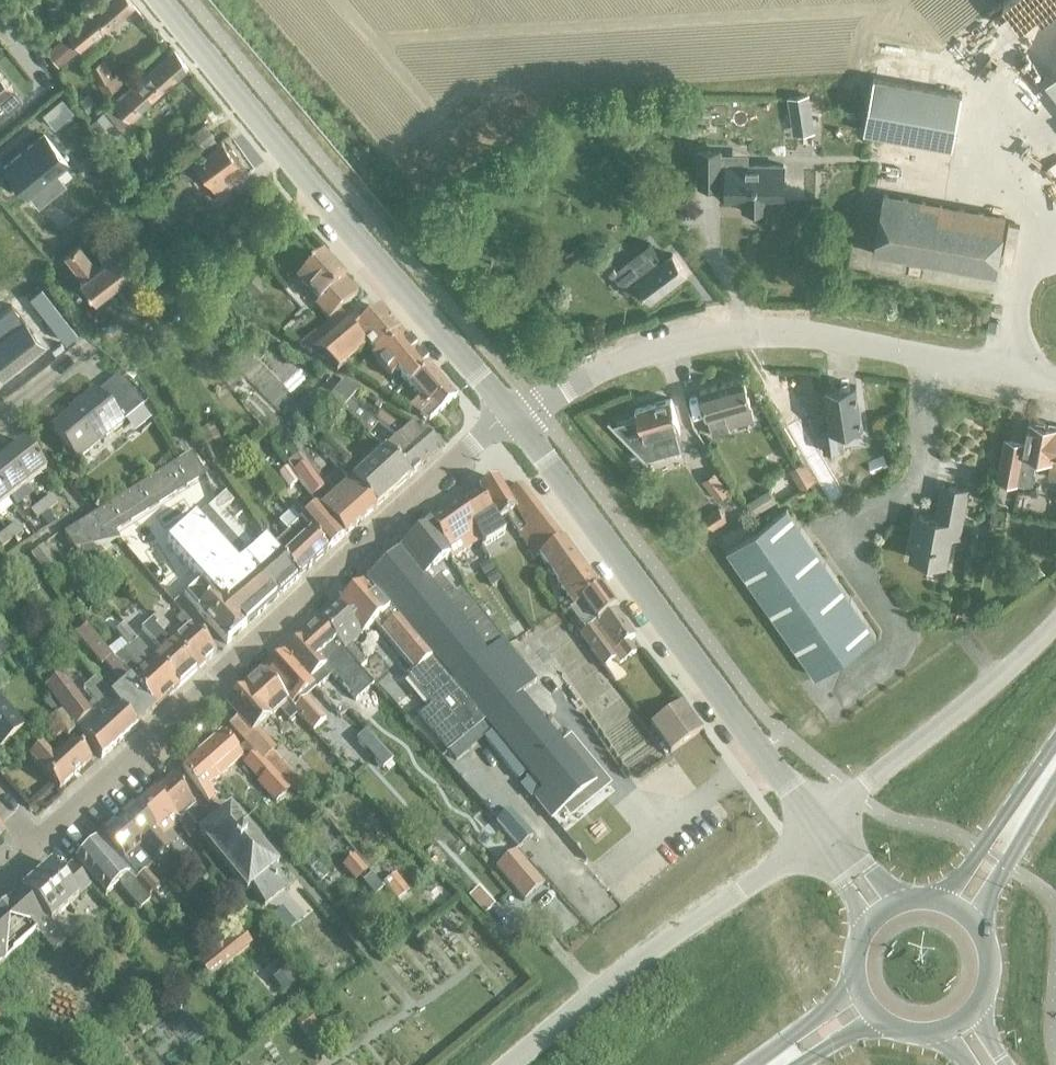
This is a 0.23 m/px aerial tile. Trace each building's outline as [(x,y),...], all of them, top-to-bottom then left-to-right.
[(102,27),(103,29),(132,4),(128,0),(106,0),(90,12),(102,27)] [(58,3),(48,4),(50,15),(59,13),(58,3)] [(102,27),(90,12),(43,50),(55,65),(102,27)] [(172,52),(138,80),(152,97),(186,68),(172,52)] [(88,67),(103,96),(116,86),(127,77),(120,70),(110,75),(101,60),(88,67)] [(1055,94),(1055,73),(1046,81),(1055,94)] [(21,99),(11,87),(0,75),(0,118),(21,99)] [(953,148),(962,96),(874,79),(863,131),(953,148)] [(152,97),(138,80),(104,109),(118,125),(152,97)] [(88,94),(79,100),(86,111),(96,105),(88,94)] [(789,117),(810,114),(808,96),(786,99),(789,117)] [(53,127),(71,112),(60,99),(42,114),(53,127)] [(104,110),(91,121),(97,128),(111,117),(104,110)] [(200,145),(212,137),(204,124),(192,132),(200,145)] [(43,134),(2,167),(25,196),(26,195),(54,172),(66,163),(43,134)] [(222,190),(244,175),(236,162),(220,140),(177,170),(184,179),(194,172),(191,169),(196,166),(207,181),(213,177),(222,190)] [(782,201),(783,165),(719,164),(719,150),(698,150),(698,183),(719,184),(719,182),(725,182),(725,200),(742,200),(742,207),(767,207),(767,200),(782,201)] [(992,273),(1002,216),(883,195),(873,251),(992,273)] [(452,209),(441,218),(452,231),(463,222),(452,209)] [(651,242),(610,273),(626,293),(637,284),(650,301),(686,276),(671,254),(664,260),(651,242)] [(94,299),(128,272),(113,254),(96,267),(79,246),(64,257),(82,279),(79,281),(94,299)] [(328,321),(341,310),(357,295),(321,257),(296,279),(318,303),(315,306),(328,321)] [(257,272),(245,283),(256,293),(267,282),(257,272)] [(40,288),(29,297),(64,342),(76,333),(40,288)] [(1,377),(42,346),(10,305),(0,313),(0,376),(1,377)] [(342,311),(341,310),(328,321),(297,348),(335,372),(364,348),(371,356),(398,333),(399,332),(378,308),(356,328),(342,311)] [(402,339),(398,333),(371,356),(370,357),(389,377),(396,372),(408,386),(430,369),(404,337),(402,339)] [(127,368),(122,373),(132,382),(137,377),(127,368)] [(430,369),(408,386),(418,398),(408,408),(429,421),(455,399),(430,369)] [(121,425),(142,408),(118,378),(97,395),(95,393),(70,414),(72,417),(52,433),(76,463),(122,426),(121,425)] [(741,379),(698,390),(710,434),(727,429),(726,426),(751,419),(748,405),(741,379)] [(342,383),(328,400),(330,402),(341,411),(349,402),(357,392),(342,383)] [(828,430),(819,432),(822,452),(838,450),(844,449),(841,429),(860,426),(855,386),(851,387),(847,384),(839,385),(836,389),(823,391),(828,430)] [(636,418),(614,425),(647,459),(681,448),(675,431),(679,430),(669,399),(633,410),(636,418)] [(349,402),(341,411),(362,430),(373,418),(349,402)] [(380,413),(374,419),(373,421),(374,422),(396,440),(421,467),(438,451),(421,432),(412,426),(405,433),(380,413)] [(1003,439),(996,478),(1030,485),(1035,457),(1050,460),(1047,473),(1055,475),(1055,427),(1044,425),(1041,420),(1035,419),(1031,422),(1028,422),(1025,440),(1004,436),(1003,439)] [(212,424),(199,432),(206,444),(219,436),(212,424)] [(814,472),(825,465),(807,436),(795,443),(814,472)] [(339,471),(350,460),(329,439),(318,451),(339,471)] [(396,440),(385,451),(409,477),(421,467),(396,440)] [(26,487),(45,472),(23,444),(10,453),(5,446),(0,450),(0,454),(4,459),(26,487)] [(409,477),(385,451),(381,447),(365,461),(369,466),(351,483),(375,509),(409,477)] [(113,533),(203,476),(190,455),(63,536),(73,552),(119,542),(113,533)] [(4,459),(0,462),(0,490),(8,500),(26,487),(4,459)] [(790,469),(801,489),(812,482),(801,462),(790,469)] [(293,474),(309,496),(311,498),(324,489),(305,465),(293,474)] [(278,475),(288,490),(297,483),(287,468),(278,475)] [(714,499),(725,492),(712,474),(701,481),(714,499)] [(496,480),(477,492),(497,523),(506,518),(517,536),(519,536),(529,549),(526,552),(533,560),(539,556),(545,552),(514,512),(508,498),(496,480)] [(363,497),(351,483),(320,510),(344,538),(375,509),(363,497)] [(958,537),(967,489),(942,484),(935,518),(918,514),(910,557),(945,564),(950,535),(958,537)] [(522,487),(508,498),(514,512),(545,552),(563,539),(522,487)] [(768,489),(746,502),(753,513),(775,500),(768,489)] [(0,490),(0,507),(8,500),(0,490)] [(477,492),(458,504),(480,541),(484,547),(504,534),(497,523),(477,492)] [(223,493),(206,509),(245,551),(252,545),(222,511),(231,503),(223,493)] [(40,505),(46,512),(57,504),(51,497),(40,505)] [(458,504),(429,526),(448,558),(450,562),(474,545),(480,541),(458,504)] [(46,512),(40,505),(30,513),(35,521),(46,512)] [(317,507),(305,518),(296,508),(292,512),(300,522),(327,553),(344,538),(320,510),(317,507)] [(707,529),(723,519),(716,508),(700,518),(707,529)] [(812,676),(872,635),(784,508),(724,550),(812,676)] [(245,551),(206,509),(167,544),(200,581),(184,595),(198,610),(196,612),(227,646),(258,617),(284,594),(245,551)] [(278,524),(287,534),(279,541),(270,549),(281,561),(298,580),(327,553),(300,522),(292,512),(278,524)] [(5,533),(11,540),(21,532),(16,524),(5,533)] [(416,534),(365,581),(428,656),(483,722),(491,732),(483,739),(517,780),(525,773),(528,775),(524,779),(525,781),(521,785),(550,820),(593,785),(519,697),(535,683),(459,592),(454,595),(433,570),(448,558),(429,526),(416,534)] [(5,533),(0,536),(0,548),(11,540),(5,533)] [(252,545),(245,551),(284,594),(298,580),(281,561),(270,549),(264,542),(263,542),(260,538),(252,545)] [(563,539),(545,552),(539,556),(559,583),(558,585),(571,603),(560,611),(563,616),(569,612),(570,613),(600,590),(563,539)] [(62,574),(40,547),(29,556),(51,583),(62,574)] [(1034,558),(1027,568),(1039,577),(1046,567),(1034,558)] [(488,562),(478,568),(483,576),(493,571),(488,562)] [(1027,568),(1014,577),(1020,586),(1032,577),(1027,568)] [(31,571),(20,580),(30,594),(41,585),(31,571)] [(493,572),(484,578),(489,586),(498,581),(493,572)] [(335,608),(360,637),(374,624),(380,631),(378,633),(412,673),(407,677),(432,708),(419,720),(446,753),(448,751),(455,760),(469,748),(462,739),(483,722),(428,656),(365,581),(335,608)] [(600,590),(570,613),(583,634),(615,611),(600,590)] [(964,604),(962,618),(972,619),(974,606),(964,604)] [(360,637),(335,608),(317,624),(358,670),(359,670),(365,664),(349,647),(360,637)] [(615,611),(583,634),(580,637),(604,669),(616,661),(620,667),(636,655),(628,643),(634,638),(615,611)] [(154,625),(162,634),(168,629),(156,616),(151,621),(154,624),(155,624),(154,625)] [(215,657),(190,629),(189,625),(181,616),(176,620),(186,631),(171,645),(179,653),(196,673),(215,657)] [(171,645),(162,634),(154,625),(154,624),(151,621),(141,630),(145,633),(157,648),(162,653),(153,661),(178,690),(196,673),(179,653),(171,645)] [(317,624),(300,639),(325,667),(324,668),(331,676),(354,702),(372,685),(358,670),(317,624)] [(128,648),(113,661),(155,710),(178,690),(153,661),(123,626),(115,633),(128,648)] [(155,710),(113,661),(86,628),(75,637),(100,667),(105,663),(124,685),(110,696),(124,714),(136,728),(155,710)] [(2,655),(13,646),(4,635),(0,638),(0,657),(2,655)] [(315,690),(324,682),(331,676),(324,668),(325,667),(300,639),(283,654),(312,686),(315,690)] [(312,686),(283,654),(261,675),(296,713),(311,732),(324,720),(302,694),(312,686)] [(296,713),(261,675),(225,706),(237,719),(228,727),(244,746),(253,756),(254,755),(260,763),(261,762),(271,753),(272,752),(254,732),(279,710),(288,721),(296,713)] [(118,744),(92,714),(91,715),(63,677),(46,691),(75,730),(100,760),(118,744)] [(124,714),(110,696),(96,681),(85,691),(99,707),(92,714),(118,744),(136,728),(124,714)] [(23,728),(0,702),(0,749),(23,728)] [(667,754),(697,731),(678,705),(647,727),(667,754)] [(66,739),(75,731),(60,714),(43,728),(55,741),(62,734),(66,739)] [(366,731),(355,742),(367,754),(378,744),(366,731)] [(220,734),(196,755),(211,771),(217,779),(219,777),(221,776),(239,760),(243,764),(253,756),(244,746),(236,753),(220,734)] [(57,791),(90,762),(72,742),(56,757),(52,752),(48,756),(40,746),(27,758),(57,791)] [(271,753),(261,762),(291,793),(301,783),(271,753)] [(211,771),(196,755),(181,768),(208,804),(214,798),(206,789),(217,779),(211,771)] [(254,755),(253,756),(243,764),(258,782),(268,772),(260,763),(254,755)] [(258,782),(256,783),(275,805),(287,793),(268,772),(258,782)] [(171,777),(152,794),(176,822),(178,825),(176,822),(185,814),(197,829),(204,823),(171,777)] [(168,834),(178,825),(176,822),(152,794),(133,810),(169,851),(188,872),(194,868),(196,866),(168,834)] [(519,848),(532,837),(509,809),(496,820),(504,830),(514,842),(519,848)] [(169,851),(133,810),(100,839),(115,856),(137,880),(136,881),(148,896),(157,887),(144,874),(153,865),(169,851)] [(263,907),(286,887),(272,871),(277,867),(265,852),(267,851),(265,849),(264,851),(257,843),(259,842),(258,840),(256,842),(250,834),(251,833),(250,831),(248,833),(242,825),(244,823),(242,822),(240,823),(229,810),(198,835),(209,849),(207,851),(208,853),(210,851),(218,858),(214,861),(216,863),(219,860),(225,868),(222,870),(224,872),(226,869),(233,877),(230,879),(232,880),(234,878),(246,893),(249,890),(263,907)] [(504,830),(494,838),(505,850),(514,842),(504,830)] [(139,910),(148,902),(96,843),(75,862),(105,895),(116,885),(139,910)] [(516,850),(496,867),(523,898),(542,881),(516,850)] [(354,856),(343,865),(355,880),(366,870),(354,856)] [(40,874),(20,892),(48,924),(68,907),(89,889),(68,866),(57,877),(48,866),(40,874)] [(394,874),(383,883),(396,901),(408,892),(394,874)] [(370,876),(361,884),(373,897),(381,890),(370,876)] [(480,888),(470,897),(486,915),(496,905),(480,888)] [(0,910),(0,960),(1,962),(33,933),(49,951),(61,941),(52,932),(48,928),(50,927),(48,924),(20,892),(0,910)] [(281,910),(267,921),(280,937),(294,926),(281,910)] [(195,967),(207,981),(250,947),(239,933),(195,967)] [(328,968),(317,976),(322,982),(332,975),(328,968)] [(22,985),(15,990),(24,1000),(31,994),(22,985)] [(307,1016),(295,1025),(303,1036),(315,1027),(307,1016)] [(0,1040),(0,1053),(3,1056),(13,1048),(4,1037),(0,1040)] [(129,1042),(124,1046),(131,1055),(137,1050),(129,1042)] [(26,1061),(29,1064),(35,1064),(39,1062),(33,1055),(26,1061)]
